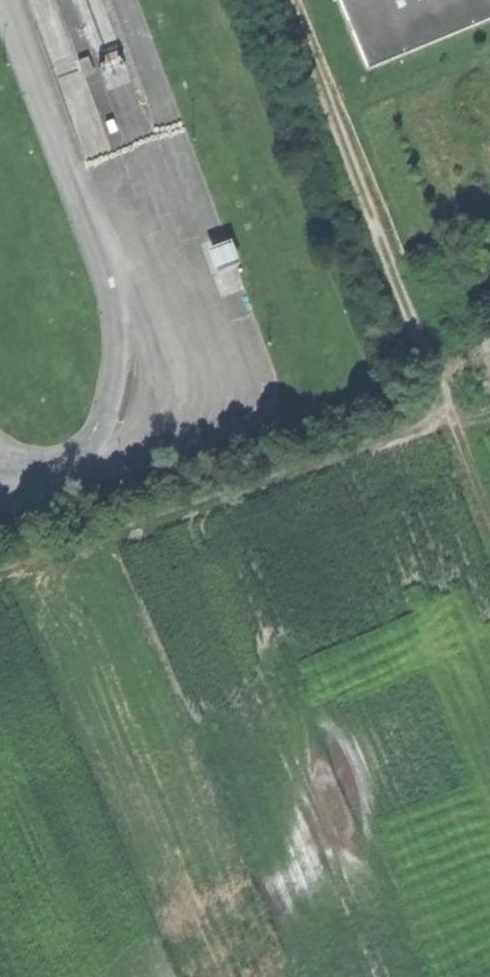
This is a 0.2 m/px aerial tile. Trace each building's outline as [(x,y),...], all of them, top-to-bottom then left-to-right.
[(79,57),(86,74),(95,70),(89,53),(79,57)] [(215,273),(238,265),(226,232),(203,240),(215,273)]
